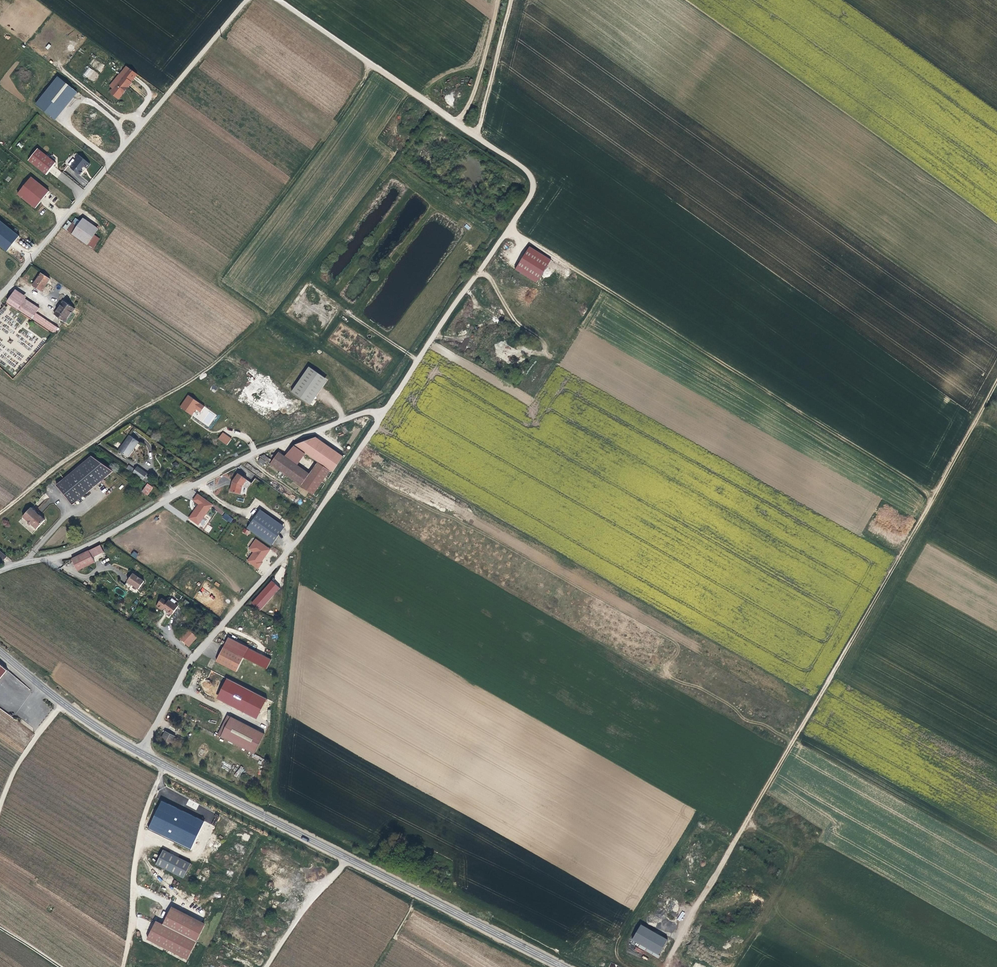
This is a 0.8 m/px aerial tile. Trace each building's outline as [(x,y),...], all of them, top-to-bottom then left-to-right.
[(88,67),(83,75),(88,79),(94,71),(88,67)] [(119,75),(129,83),(136,75),(126,67),(119,75)] [(130,84),(129,83),(119,75),(107,91),(118,99),(123,92),(122,92),(124,89),(125,90),(130,84)] [(57,78),(43,96),(58,107),(71,89),(57,78)] [(77,93),(71,89),(58,107),(43,96),(36,106),(55,121),(77,93)] [(38,150),(29,162),(47,176),(56,164),(54,162),(49,159),(38,150)] [(77,155),(73,159),(77,161),(71,169),(79,176),(81,175),(83,173),(83,171),(82,170),(82,169),(84,167),(85,168),(86,169),(89,164),(77,155)] [(32,178),(18,194),(36,208),(41,202),(39,201),(43,197),(44,198),(49,192),(32,178)] [(64,228),(72,234),(81,222),(76,218),(72,224),(68,221),(64,228)] [(97,233),(100,229),(84,218),(81,222),(72,234),(88,245),(97,233)] [(7,251),(19,236),(0,220),(0,246),(7,251)] [(101,236),(97,233),(88,245),(92,249),(101,236)] [(548,261),(527,248),(513,272),(534,284),(548,261)] [(32,286),(41,292),(50,279),(41,273),(32,286)] [(8,302),(32,318),(36,313),(38,310),(24,301),(25,299),(15,292),(8,302)] [(63,301),(54,314),(65,322),(75,309),(63,301)] [(1,347),(4,344),(4,342),(8,340),(8,332),(15,325),(15,321),(11,313),(1,317),(0,317),(0,347),(1,347)] [(36,313),(32,318),(54,333),(58,328),(36,313)] [(2,365),(10,365),(15,370),(28,353),(28,350),(21,350),(21,346),(18,350),(3,350),(2,348),(0,349),(0,364),(2,365)] [(324,378),(310,368),(292,393),(307,403),(324,378)] [(328,380),(324,378),(307,403),(311,405),(328,380)] [(189,396),(181,408),(192,416),(197,410),(201,413),(205,407),(189,396)] [(223,434),(219,439),(228,446),(232,440),(223,434)] [(129,436),(118,452),(127,458),(131,451),(132,452),(139,443),(129,436)] [(306,454),(318,463),(330,472),(333,473),(343,458),(315,438),(294,446),(296,447),(306,454)] [(306,454),(296,447),(287,459),(292,462),(298,466),(306,454)] [(270,465),(283,474),(292,462),(287,459),(279,453),(270,465)] [(113,472),(91,457),(56,486),(72,506),(113,472)] [(298,466),(292,462),(283,474),(314,496),(322,484),(310,475),(298,466)] [(318,463),(310,475),(322,484),(330,472),(318,463)] [(135,470),(133,474),(143,481),(147,475),(137,468),(135,470)] [(247,480),(239,474),(233,482),(233,483),(234,483),(234,485),(233,485),(231,492),(241,494),(242,487),(247,480)] [(151,478),(147,475),(143,481),(147,484),(151,478)] [(154,488),(147,484),(142,492),(148,496),(154,488)] [(198,495),(194,501),(199,505),(196,510),(196,511),(195,512),(194,512),(189,519),(199,526),(213,505),(198,495)] [(31,508),(22,517),(36,530),(44,521),(39,516),(36,513),(31,508)] [(261,510),(248,529),(266,542),(279,523),(261,510)] [(225,513),(222,517),(230,523),(233,519),(225,513)] [(285,527),(279,523),(266,542),(272,546),(285,527)] [(209,533),(212,527),(208,524),(204,530),(209,533)] [(271,549),(255,539),(248,549),(253,552),(246,562),(258,569),(263,563),(262,562),(271,549)] [(100,545),(89,551),(92,557),(103,552),(100,545)] [(77,570),(95,562),(92,557),(89,551),(72,559),(77,570)] [(138,590),(144,582),(133,574),(127,582),(138,590)] [(260,611),(280,588),(271,581),(251,604),(260,611)] [(162,610),(163,609),(167,603),(162,599),(156,606),(162,610)] [(178,607),(169,601),(167,603),(163,609),(172,615),(178,607)] [(188,629),(179,638),(189,647),(197,638),(188,629)] [(229,638),(224,648),(237,655),(242,645),(229,638)] [(249,648),(242,645),(237,655),(244,658),(249,648)] [(236,672),(244,658),(237,655),(224,648),(216,662),(236,672)] [(226,679),(216,699),(256,719),(266,699),(226,679)] [(255,755),(265,735),(258,731),(256,736),(235,725),(238,721),(231,718),(221,738),(255,755)] [(258,731),(238,721),(235,725),(256,736),(258,731)] [(176,737),(166,732),(160,742),(170,747),(176,737)] [(234,775),(237,777),(244,769),(241,766),(234,775)] [(204,822),(161,801),(148,829),(190,850),(204,822)] [(163,851),(156,865),(183,878),(190,864),(163,851)] [(163,924),(197,941),(205,926),(171,909),(163,924)] [(188,959),(197,941),(163,924),(156,921),(147,939),(188,959)] [(640,926),(632,941),(659,956),(667,941),(640,926)]
